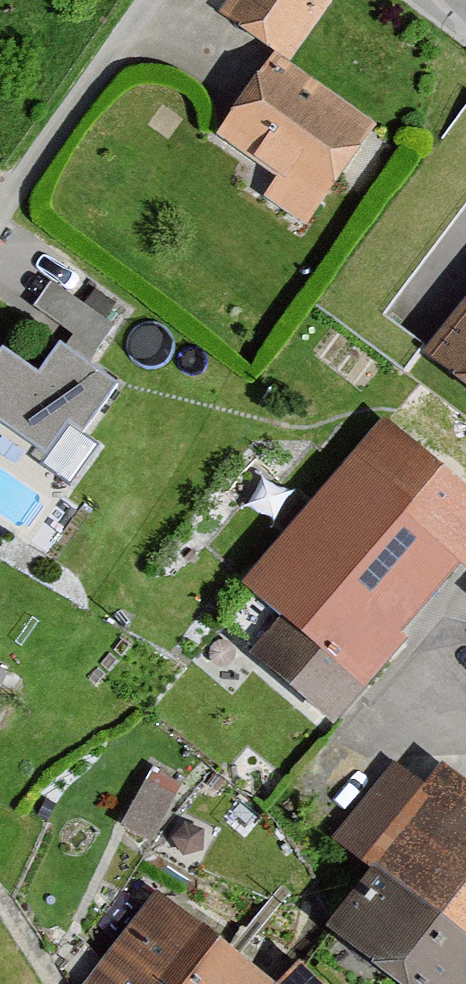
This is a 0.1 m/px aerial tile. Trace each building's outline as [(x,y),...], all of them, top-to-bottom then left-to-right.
[(224,20),(285,65),(331,3),(326,0),(239,0),(224,20)] [(373,130),(265,63),(216,142),(275,178),(261,201),(309,231),(373,130)] [(427,359),(465,391),(465,311),(427,359)] [(0,356),(0,429),(41,458),(63,425),(77,434),(111,385),(57,347),(34,380),(0,356)] [(383,423),(240,587),(363,693),(465,574),(465,495),(383,423)] [(160,757),(133,819),(161,831),(188,769),(160,757)] [(336,846),(375,880),(330,934),(389,983),(465,983),(465,788),(442,769),(423,790),(397,765),(336,846)] [(153,897),(87,983),(269,983),(153,897)] [(297,967),(282,983),(317,983),(297,967)]
